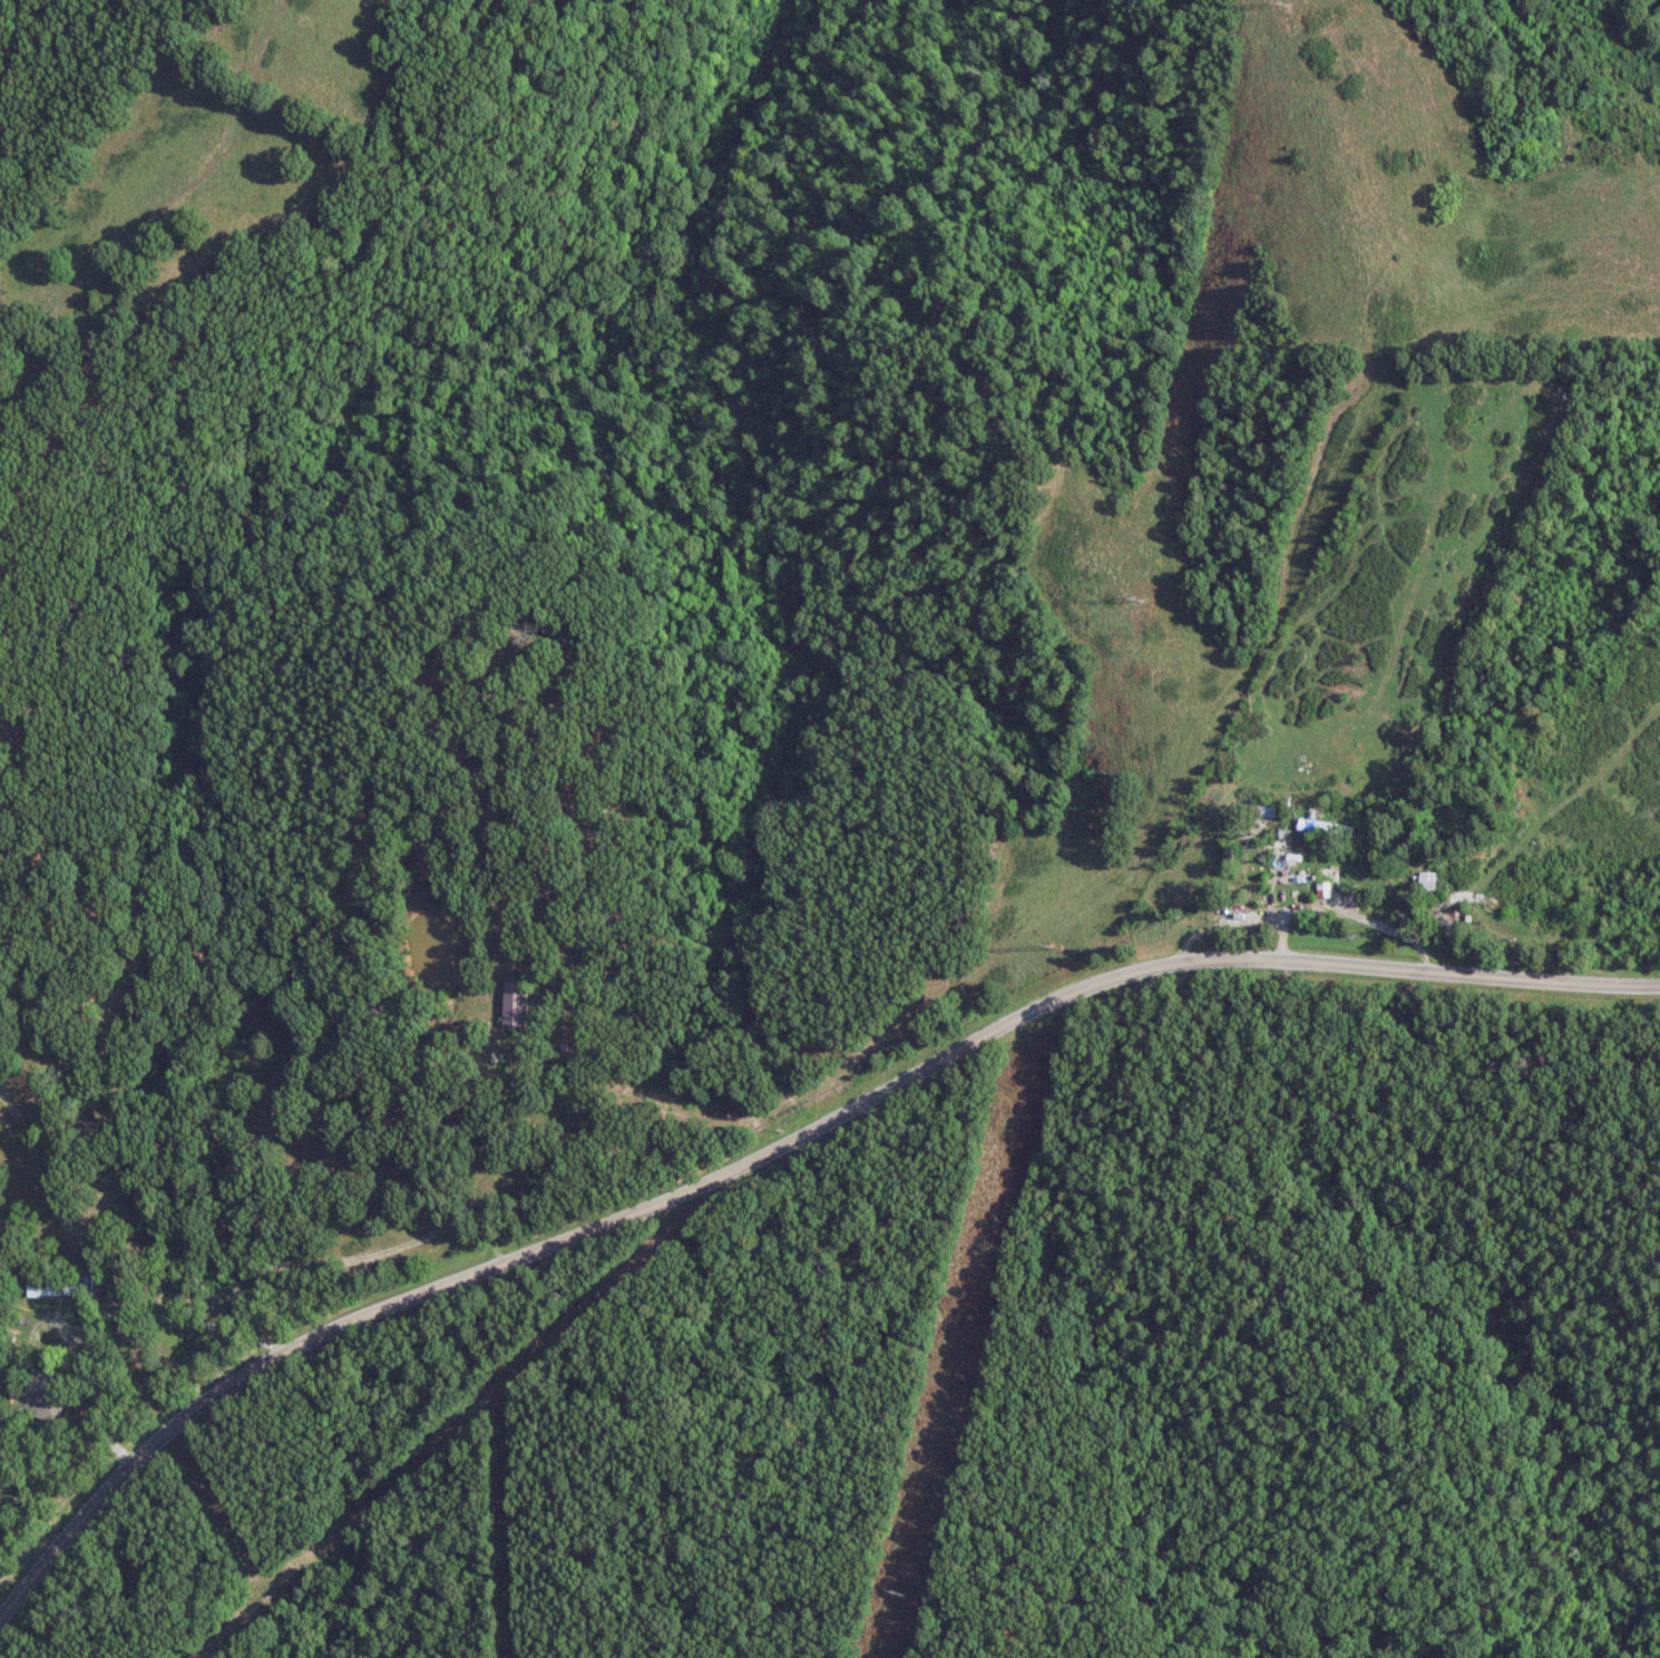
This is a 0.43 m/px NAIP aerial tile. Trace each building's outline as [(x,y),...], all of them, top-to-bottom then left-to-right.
[(1295,828),(1351,837),(1353,826),(1297,817),(1295,828)] [(1434,890),(1435,872),(1418,871),(1417,889),(1434,890)] [(1316,897),(1330,896),(1330,881),(1316,882),(1316,897)] [(499,1025),(521,1026),(523,982),(502,981),(499,1025)] [(51,1279),(43,1279),(43,1274),(25,1273),(24,1291),(51,1292),(51,1279)] [(49,1371),(28,1364),(14,1407),(56,1420),(62,1400),(42,1394),(49,1371)]
